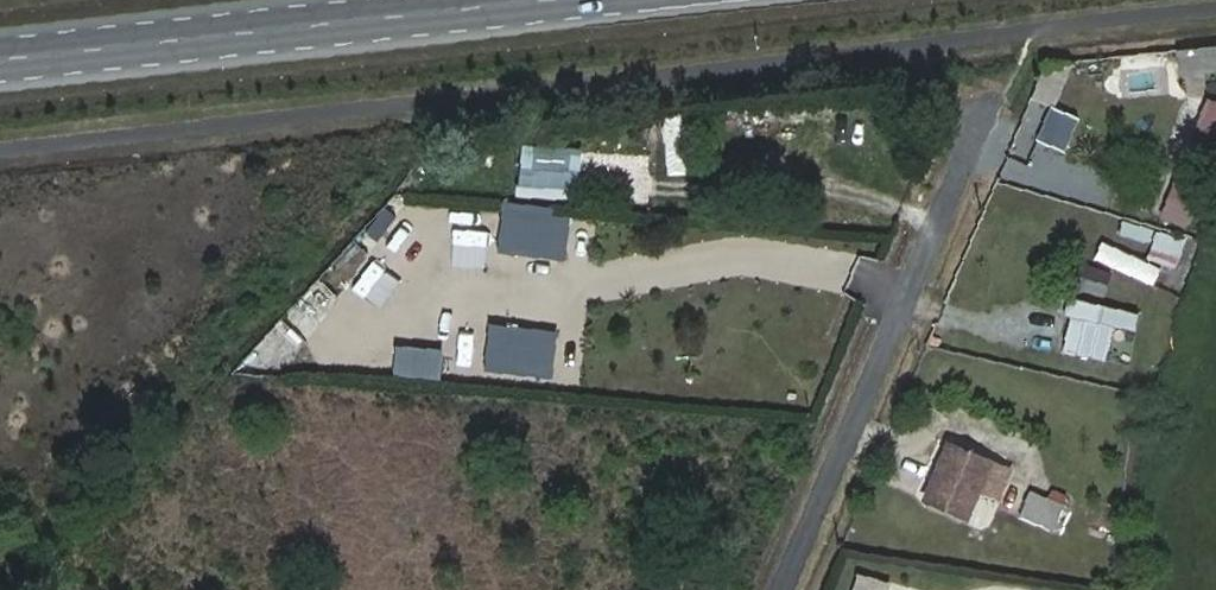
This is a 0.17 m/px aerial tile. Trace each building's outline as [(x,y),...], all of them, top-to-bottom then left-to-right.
[(1215,113),(1215,102),(1206,98),(1201,111),(1215,113)] [(1215,145),(1215,113),(1201,111),(1162,215),(1186,225),(1215,145)] [(666,112),(666,174),(687,174),(686,112),(666,112)] [(523,142),(520,181),(583,185),(585,146),(523,142)] [(505,202),(502,250),(569,255),(572,207),(505,202)] [(1123,216),(1119,233),(1150,242),(1155,226),(1123,216)] [(1152,249),(1181,255),(1186,235),(1157,229),(1152,249)] [(1178,286),(1183,266),(1119,250),(1114,270),(1178,286)] [(1090,262),(1081,287),(1105,295),(1113,269),(1090,262)] [(1108,360),(1116,326),(1136,331),(1141,309),(1075,294),(1062,350),(1108,360)] [(491,321),(487,368),(555,374),(560,327),(491,321)] [(397,373),(438,376),(440,346),(399,343),(397,373)] [(992,461),(951,443),(929,498),(970,515),(992,461)] [(1018,517),(1057,531),(1068,500),(1029,486),(1018,517)]
